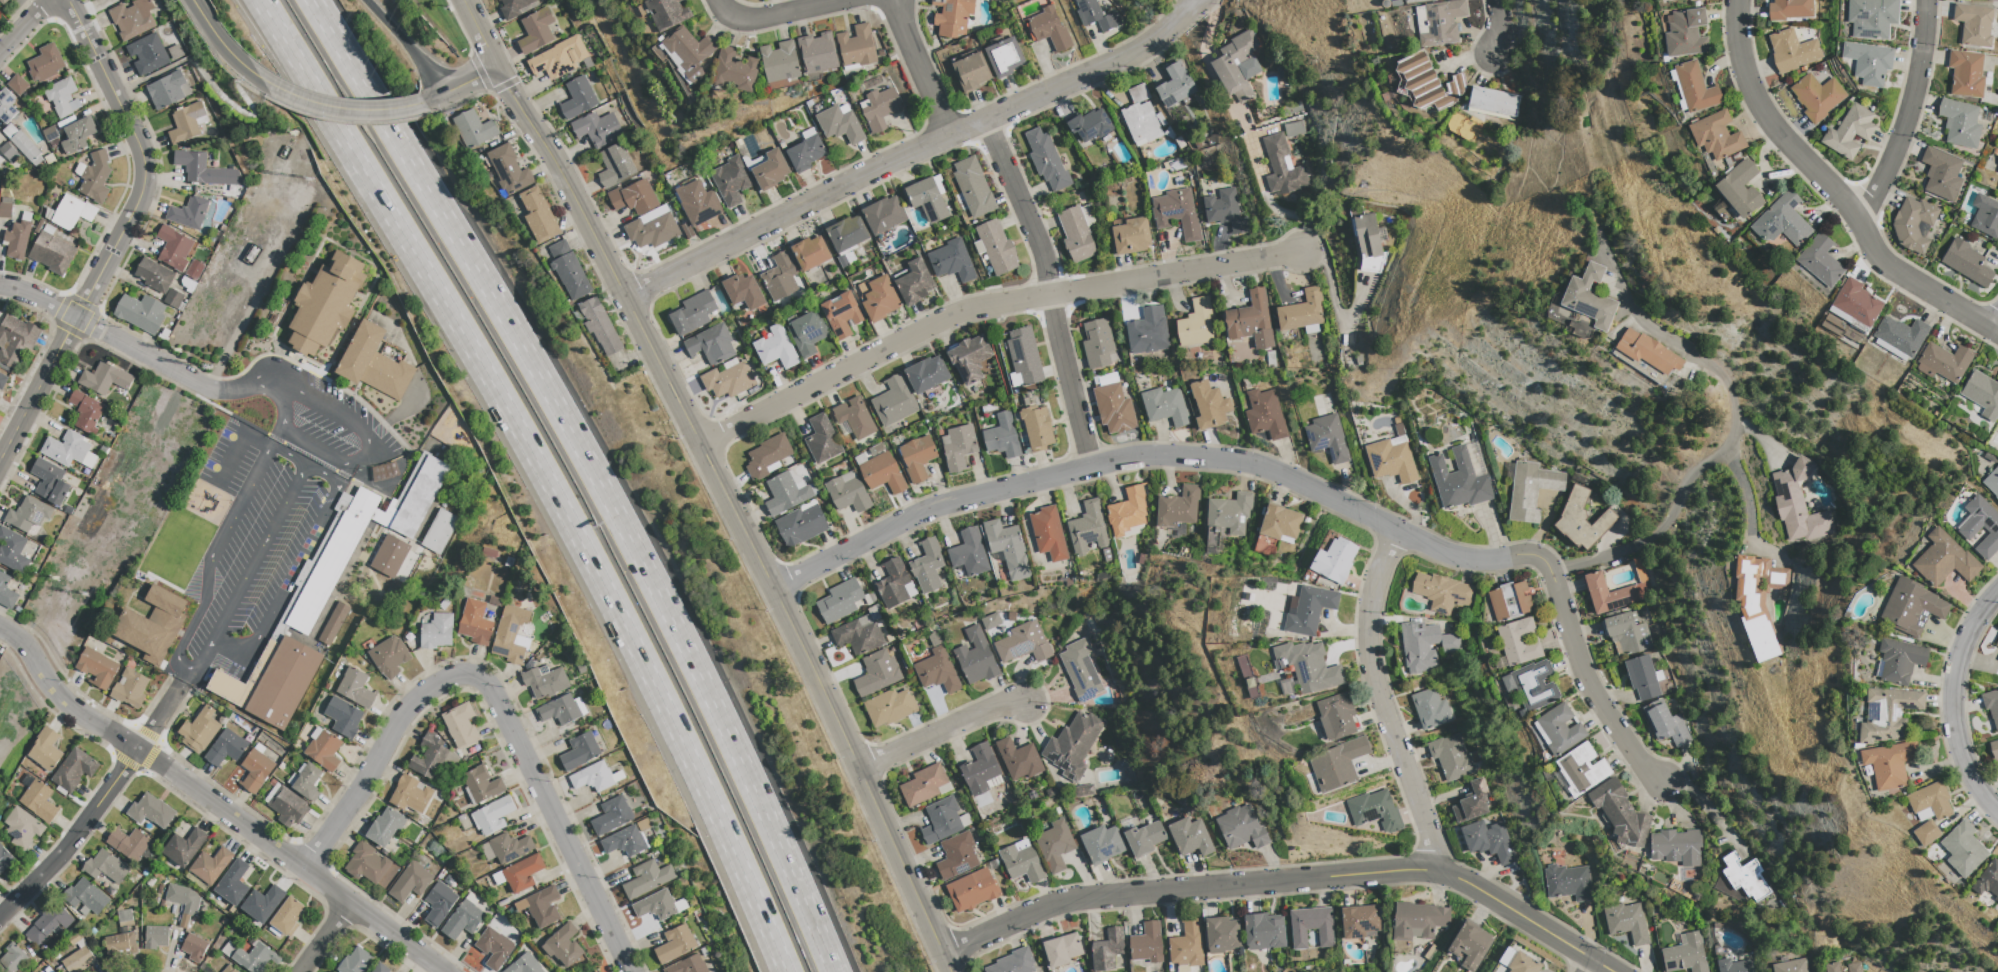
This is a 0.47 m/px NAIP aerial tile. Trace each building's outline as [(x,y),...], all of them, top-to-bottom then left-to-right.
[(131,3),(137,0),(150,0),(154,9),(149,12),(156,27),(123,43),(119,34),(121,33),(117,24),(115,26),(108,12),(123,4),(125,10),(133,6),(131,3)] [(503,6),(500,0),(536,0),(517,9),(520,14),(505,21),(498,8),(503,6)] [(643,2),(647,0),(681,0),(678,2),(682,9),(687,6),(692,16),(659,33),(643,2)] [(931,5),(932,0),(974,0),(972,15),(967,14),(964,34),(957,34),(956,38),(937,35),(938,25),(932,25),(934,13),(940,14),(941,6),(931,5)] [(1078,10),(1074,0),(1095,0),(1100,12),(1106,10),(1108,14),(1115,11),(1121,24),(1101,33),(1096,21),(1082,27),(1075,11),(1078,10)] [(1423,4),(1456,0),(1464,0),(1466,16),(1452,18),(1453,24),(1455,23),(1458,42),(1419,47),(1414,7),(1423,6),(1423,4)] [(1772,3),(1772,0),(1811,0),(1812,17),(1784,18),(1784,20),(1768,21),(1767,4),(1772,3)] [(1846,22),(1847,0),(1898,0),(1897,24),(1888,24),(1887,40),(1851,38),(1851,22),(1846,22)] [(1953,3),(1951,20),(1962,21),(1959,44),(1990,48),(1991,36),(1988,35),(1990,22),(1991,22),(1993,9),(1953,3)] [(1051,4),(1061,27),(1063,26),(1072,46),(1055,53),(1048,36),(1036,42),(1026,19),(1043,12),(1041,9),(1051,4)] [(545,6),(553,22),(546,25),(553,40),(523,55),(516,41),(527,36),(519,20),(545,6)] [(1703,7),(1705,25),(1696,26),(1697,38),(1706,37),(1708,52),(1666,57),(1663,33),(1668,33),(1667,23),(1672,23),(1670,12),(1703,7)] [(867,22),(876,61),(859,65),(858,63),(843,66),(835,34),(846,32),(848,38),(855,37),(852,25),(867,22)] [(706,35),(717,48),(700,63),(704,67),(701,70),(705,74),(693,83),(692,83),(690,85),(676,70),(677,69),(664,49),(662,50),(659,46),(662,43),(660,42),(681,24),(697,42),(706,35)] [(1791,27),(1797,44),(1816,38),(1822,57),(1796,66),(1797,68),(1778,74),(1771,54),(1772,53),(1767,36),(1791,27)] [(1249,29),(1259,45),(1254,47),(1255,50),(1250,52),(1261,71),(1244,80),(1254,96),(1239,105),(1232,93),(1228,96),(1209,63),(1222,56),(1219,49),(1230,42),(1229,40),(1249,29)] [(830,31),(838,67),(804,75),(796,38),(811,35),(812,39),(820,37),(819,33),(830,31)] [(155,33),(170,63),(140,77),(134,64),(140,61),(137,55),(131,58),(126,48),(155,33)] [(576,34),(587,56),(574,63),(576,67),(553,79),(553,78),(549,79),(544,69),(532,75),(526,61),(554,47),(553,45),(576,34)] [(1001,35),(1003,40),(1012,36),(1024,63),(1011,70),(1012,73),(997,80),(983,49),(990,45),(988,41),(1001,35)] [(792,39),(800,76),(767,83),(759,47),(769,45),(770,51),(778,49),(777,43),(792,39)] [(1893,49),(1890,71),(1884,69),(1881,88),(1860,85),(1861,78),(1852,76),(1854,60),(1840,58),(1842,42),(1893,49)] [(39,83),(38,80),(34,82),(29,72),(31,71),(27,63),(42,56),(39,50),(53,43),(65,67),(56,71),(57,74),(39,83)] [(179,43),(185,56),(174,62),(168,49),(179,43)] [(758,67),(751,93),(736,89),(737,85),(724,82),(722,87),(710,84),(720,46),(735,49),(733,60),(745,63),(747,56),(759,59),(757,67),(758,67)] [(1421,49),(1443,94),(1447,92),(1444,83),(1452,82),(1450,76),(1462,73),(1466,88),(1464,88),(1455,102),(1436,111),(1432,103),(1419,110),(1395,62),(1421,49)] [(1949,50),(1946,67),(1952,68),(1949,94),(1981,99),(1984,77),(1980,76),(1983,54),(1949,50)] [(979,51),(991,78),(977,84),(979,87),(963,94),(957,77),(956,78),(950,64),(979,51)] [(1695,59),(1704,89),(1716,86),(1722,103),(1687,114),(1672,66),(1695,59)] [(1179,60),(1196,91),(1166,108),(1154,88),(1164,82),(1165,83),(1171,80),(1164,68),(1179,60)] [(157,111),(146,87),(180,71),(186,84),(179,87),(185,98),(157,111)] [(1831,77),(1847,96),(1825,113),(1826,115),(1813,126),(1802,112),(1805,109),(1788,88),(1808,72),(1820,86),(1831,77)] [(19,97),(6,85),(17,74),(30,86),(19,97)] [(582,75),(597,104),(566,120),(558,105),(571,99),(564,84),(582,75)] [(60,120),(54,108),(55,108),(51,101),(49,102),(43,90),(70,77),(77,92),(70,95),(73,101),(77,98),(82,107),(72,112),(73,113),(60,120)] [(1143,83),(1149,97),(1137,103),(1138,105),(1148,101),(1162,135),(1135,147),(1119,110),(1133,104),(1127,90),(1143,83)] [(1470,85),(1466,107),(1515,117),(1519,96),(1470,85)] [(891,87),(902,109),(893,113),(892,111),(881,116),(886,128),(872,134),(865,120),(866,120),(859,103),(867,100),(864,95),(876,90),(877,93),(891,87)] [(6,125),(0,119),(0,93),(4,88),(16,99),(10,105),(18,112),(16,115),(19,117),(16,121),(13,118),(6,125)] [(1978,107),(1974,123),(1981,125),(1975,149),(1944,142),(1947,129),(1943,128),(1946,117),(1937,115),(1941,98),(1978,107)] [(173,146),(168,133),(177,129),(172,115),(174,114),(173,112),(201,102),(206,116),(195,120),(201,135),(185,141),(185,142),(173,146)] [(1853,102),(1835,131),(1828,127),(1819,142),(1850,161),(1859,146),(1850,141),(1854,134),(1866,141),(1875,126),(1869,123),(1873,115),(1853,102)] [(850,110),(865,139),(850,146),(844,133),(835,138),(833,134),(825,138),(814,116),(836,104),(838,107),(845,104),(849,110),(850,110)] [(1100,108),(1113,129),(1098,138),(1096,135),(1083,143),(1076,132),(1072,134),(1065,123),(1079,114),(1081,117),(1092,110),(1093,112),(1100,108)] [(1724,108),(1730,121),(1723,125),(1727,136),(1739,131),(1746,147),(1714,162),(1710,152),(1705,154),(1701,146),(1697,148),(1686,126),(1724,108)] [(469,151),(453,120),(473,110),(481,126),(492,120),(500,135),(469,151)] [(611,112),(623,136),(595,150),(586,134),(576,138),(569,123),(594,111),(597,118),(611,112)] [(66,157),(60,144),(69,139),(64,129),(89,117),(97,133),(86,138),(88,141),(86,142),(88,146),(66,157)] [(35,167),(2,131),(10,123),(18,133),(21,131),(41,153),(39,155),(43,160),(35,167)] [(47,143),(42,131),(54,126),(59,137),(47,143)] [(784,151),(796,174),(811,167),(809,163),(826,154),(812,127),(800,133),(803,139),(802,140),(803,142),(784,151)] [(1038,127),(1041,134),(1046,132),(1063,171),(1066,170),(1072,184),(1052,192),(1047,181),(1044,182),(1041,175),(1038,176),(1028,154),(1031,152),(1023,133),(1038,127)] [(1281,131),(1290,157),(1288,157),(1291,169),(1302,165),(1309,186),(1272,196),(1271,193),(1269,193),(1264,177),(1272,174),(1261,138),(1281,131)] [(597,153),(606,169),(597,174),(605,190),(636,173),(620,141),(597,153)] [(8,160),(0,151),(0,149),(7,142),(16,152),(8,160)] [(508,142),(485,153),(499,181),(497,182),(502,191),(504,189),(507,196),(534,181),(527,168),(520,171),(513,159),(516,158),(508,142)] [(1926,146),(1919,161),(1929,166),(1925,176),(1928,177),(1923,190),(1952,202),(1961,179),(1955,177),(1962,161),(1926,146)] [(776,147),(789,173),(782,176),(784,179),(775,183),(776,185),(761,192),(750,169),(768,160),(764,153),(776,147)] [(107,162),(109,169),(111,170),(103,187),(109,190),(101,206),(77,193),(84,180),(81,178),(81,176),(75,173),(80,164),(86,167),(87,166),(91,168),(93,164),(90,154),(105,149),(109,161),(107,162)] [(248,186),(187,183),(187,173),(186,173),(186,166),(173,166),(174,152),(206,153),(206,169),(240,170),(248,186)] [(52,154),(56,162),(48,166),(44,158),(52,154)] [(737,154),(753,185),(740,191),(738,189),(736,191),(741,202),(727,209),(708,172),(727,163),(725,160),(737,154)] [(973,155),(996,208),(972,219),(952,173),(955,172),(952,164),(973,155)] [(1745,158),(1758,173),(1742,186),(1745,190),(1750,186),(1763,203),(1755,210),(1754,209),(1742,219),(1713,186),(1725,176),(1724,175),(1745,158)] [(931,176),(931,177),(938,174),(941,181),(939,182),(943,192),(939,195),(949,216),(929,225),(920,205),(912,209),(903,189),(931,176)] [(645,178),(658,204),(636,216),(632,208),(628,210),(626,205),(614,211),(605,193),(619,186),(621,190),(645,178)] [(698,179),(705,192),(711,189),(723,212),(692,228),(679,203),(680,203),(674,190),(684,184),(684,186),(698,179)] [(536,185),(560,233),(537,245),(523,217),(528,215),(518,194),(536,185)] [(1189,187),(1193,214),(1196,214),(1200,240),(1183,243),(1179,219),(1169,221),(1170,227),(1156,229),(1154,218),(1152,218),(1151,208),(1152,208),(1151,198),(1165,196),(1164,192),(1189,187)] [(1233,187),(1238,218),(1246,216),(1249,231),(1231,234),(1229,222),(1219,224),(1218,221),(1206,223),(1202,198),(1213,195),(1214,200),(1219,199),(1217,190),(1233,187)] [(1749,227),(1762,240),(1769,240),(1771,241),(1781,232),(1796,248),(1813,231),(1791,209),(1800,201),(1787,189),(1749,227)] [(302,204),(296,201),(302,190),(308,193),(302,204)] [(1976,193),(1997,204),(1997,233),(1995,239),(1968,226),(1977,208),(1970,205),(1976,193)] [(70,232),(51,222),(66,194),(85,204),(86,203),(98,210),(91,223),(79,216),(70,232)] [(895,195),(907,220),(873,237),(860,210),(885,197),(887,199),(895,195)] [(199,231),(165,220),(170,206),(182,210),(183,206),(186,208),(190,198),(192,199),(193,196),(209,202),(199,231)] [(1919,199),(1918,202),(1905,196),(1891,224),(1897,244),(1921,256),(1928,241),(1919,237),(1916,226),(1918,220),(1931,226),(1939,210),(1919,199)] [(11,219),(0,218),(0,203),(13,205),(11,219)] [(622,226),(630,242),(633,240),(638,249),(650,243),(652,248),(680,234),(664,204),(636,218),(636,219),(622,226)] [(1078,205),(1097,254),(1071,264),(1062,240),(1065,239),(1056,213),(1078,205)] [(23,261),(6,257),(9,243),(3,242),(6,231),(11,232),(13,223),(20,225),(23,212),(32,214),(30,222),(32,223),(23,261)] [(1373,212),(1381,253),(1384,252),(1379,273),(1359,270),(1361,259),(1352,217),(1373,212)] [(857,215),(869,237),(837,254),(824,229),(849,216),(849,217),(852,216),(852,217),(857,215)] [(1124,220),(1124,224),(1110,227),(1116,255),(1146,250),(1145,246),(1150,245),(1145,216),(1124,220)] [(996,218),(1006,240),(1008,239),(1017,260),(1016,261),(1018,266),(995,276),(974,228),(996,218)] [(41,219),(45,221),(38,234),(34,232),(41,219)] [(182,274),(157,260),(167,243),(156,237),(163,224),(175,230),(174,232),(194,243),(184,260),(189,262),(182,274)] [(43,231),(47,225),(55,229),(51,236),(77,250),(62,278),(49,270),(50,268),(40,263),(39,264),(28,258),(42,231),(43,231)] [(1833,243),(1825,253),(1845,270),(1829,289),(1794,260),(1818,231),(1833,243)] [(819,235),(830,258),(802,273),(789,247),(807,238),(809,241),(819,235)] [(959,237),(976,278),(961,284),(956,272),(946,276),(945,273),(935,277),(926,254),(946,245),(945,242),(959,237)] [(1955,237),(1969,245),(1967,248),(1984,258),(1980,265),(1993,273),(1984,289),(1939,262),(1955,237)] [(564,239),(570,252),(571,251),(592,291),(572,301),(563,284),(562,285),(555,270),(552,271),(548,263),(554,260),(548,247),(564,239)] [(771,257),(776,266),(759,275),(772,302),(798,289),(791,276),(798,273),(786,249),(771,257)] [(315,357),(309,354),(307,357),(293,349),(294,346),(289,343),(295,331),(289,328),(300,308),(295,305),(307,283),(312,285),(323,265),(328,267),(337,251),(365,266),(361,273),(367,277),(360,289),(359,289),(350,305),(355,308),(342,331),(337,328),(326,348),(321,346),(315,357)] [(919,256),(934,287),(926,291),(927,295),(921,298),(922,300),(906,307),(893,281),(911,272),(906,263),(919,256)] [(164,295),(144,285),(146,282),(134,276),(144,258),(175,274),(164,295)] [(1588,261),(1605,268),(1598,284),(1591,280),(1587,290),(1617,303),(1605,333),(1591,327),(1594,320),(1558,304),(1570,276),(1580,280),(1588,261)] [(196,283),(187,278),(191,269),(201,274),(196,283)] [(885,273),(899,302),(895,304),(898,307),(870,322),(860,303),(866,300),(863,294),(871,291),(866,283),(885,273)] [(750,274),(765,303),(748,311),(743,300),(732,306),(720,282),(734,275),(736,277),(741,275),(743,278),(750,274)] [(1847,276),(1862,284),(1860,288),(1870,295),(1870,296),(1883,304),(1868,329),(1830,306),(1847,276)] [(192,295),(186,292),(187,289),(183,287),(181,282),(183,277),(197,284),(192,295)] [(1323,323),(1319,302),(1321,301),(1319,285),(1302,288),(1305,302),(1275,307),(1279,331),(1323,323)] [(1263,287),(1273,347),(1254,350),(1252,335),(1227,339),(1223,311),(1250,307),(1247,289),(1263,287)] [(177,310),(163,302),(171,289),(185,297),(177,310)] [(707,289),(717,309),(706,315),(709,321),(679,336),(668,315),(683,307),(680,302),(707,289)] [(849,290),(864,320),(853,325),(850,319),(845,321),(851,334),(837,341),(819,304),(849,290)] [(154,337),(113,315),(124,295),(141,303),(145,295),(166,307),(162,315),(165,317),(154,337)] [(595,296),(623,348),(605,357),(592,332),(588,334),(583,323),(586,321),(578,304),(595,296)] [(1208,296),(1210,314),(1208,315),(1212,341),(1180,346),(1175,320),(1187,318),(1186,314),(1192,313),(1190,298),(1208,296)] [(1161,305),(1163,316),(1164,316),(1168,346),(1166,346),(1167,349),(1131,354),(1131,351),(1129,351),(1125,322),(1143,320),(1141,308),(1161,305)] [(785,327),(802,360),(816,353),(812,344),(829,335),(816,309),(789,322),(790,324),(785,327)] [(14,370),(0,363),(0,351),(1,349),(0,348),(0,328),(7,315),(26,325),(27,322),(42,330),(31,352),(25,349),(14,370)] [(1914,318),(1929,327),(1910,359),(1871,335),(1883,315),(1896,323),(1896,321),(1909,328),(1914,318)] [(1106,317),(1114,349),(1116,349),(1117,361),(1110,363),(1110,364),(1088,370),(1081,342),(1086,341),(1082,323),(1106,317)] [(398,402),(360,381),(357,385),(335,373),(364,319),(386,332),(375,352),(398,365),(400,360),(416,369),(398,402)] [(721,322),(731,341),(728,342),(735,355),(713,366),(712,365),(709,366),(701,350),(688,356),(681,342),(721,322)] [(768,328),(772,336),(763,341),(762,338),(751,343),(762,365),(777,358),(784,370),(799,362),(779,322),(768,328)] [(1030,326),(1044,380),(1022,386),(1022,385),(1012,387),(1008,374),(1014,373),(1005,340),(1009,340),(1008,332),(1030,326)] [(1627,327),(1639,335),(1640,333),(1683,361),(1677,371),(1672,368),(1665,376),(1639,358),(1636,362),(1613,348),(1627,327)] [(982,334),(993,355),(978,363),(980,368),(978,369),(982,378),(965,387),(954,364),(952,365),(945,352),(982,334)] [(1973,354),(1955,385),(1934,372),(1930,379),(1914,369),(1918,363),(1916,362),(1928,341),(1952,355),(1958,345),(1973,354)] [(938,355),(950,378),(915,395),(903,370),(929,357),(930,359),(938,355)] [(104,397),(78,383),(84,371),(93,376),(101,360),(134,378),(127,391),(112,383),(104,397)] [(743,360),(756,384),(728,398),(726,393),(715,398),(711,389),(706,392),(698,376),(715,368),(717,373),(743,360)] [(1995,382),(1997,377),(1997,413),(1992,423),(1979,415),(1983,409),(1957,393),(1972,369),(1995,382)] [(900,372),(918,410),(883,428),(869,400),(889,390),(884,380),(900,372)] [(2,391),(0,390),(0,374),(8,378),(2,391)] [(1189,384),(1190,384),(1188,385),(1192,399),(1193,398),(1199,416),(1194,418),(1198,431),(1223,423),(1223,422),(1226,421),(1223,413),(1232,410),(1228,397),(1221,399),(1217,387),(1210,389),(1206,379),(1189,384)] [(1119,382),(1123,399),(1129,398),(1136,427),(1108,434),(1105,424),(1100,425),(1091,389),(1119,382)] [(1178,387),(1185,409),(1190,423),(1173,428),(1169,417),(1148,423),(1139,393),(1159,387),(1161,393),(1178,387)] [(1273,389),(1282,419),(1288,436),(1270,441),(1267,430),(1251,435),(1244,411),(1250,409),(1245,392),(1257,388),(1258,393),(1273,389)] [(95,437),(72,425),(79,412),(77,412),(79,409),(68,403),(74,390),(106,406),(95,428),(98,430),(95,437)] [(858,395),(876,431),(856,441),(845,420),(837,424),(829,409),(843,402),(846,408),(850,406),(847,401),(858,395)] [(1036,405),(1037,409),(1044,407),(1054,443),(1044,446),(1045,449),(1031,453),(1022,420),(1020,419),(1018,412),(1020,411),(1019,409),(1036,405)] [(995,414),(998,427),(981,431),(986,452),(995,449),(996,453),(1003,451),(1005,459),(1019,455),(1009,410),(995,414)] [(822,412),(842,451),(816,465),(803,439),(814,433),(807,420),(822,412)] [(1335,413),(1349,461),(1332,466),(1327,447),(1310,452),(1303,427),(1312,424),(1310,420),(1335,413)] [(1388,438),(1389,439),(1397,437),(1393,425),(1400,423),(1407,443),(1406,443),(1417,480),(1400,484),(1397,474),(1387,477),(1386,474),(1373,479),(1363,446),(1388,438)] [(970,424),(978,452),(961,456),(965,470),(948,474),(942,446),(949,444),(946,430),(970,424)] [(68,468),(40,453),(49,438),(63,445),(65,442),(63,441),(68,430),(84,439),(83,441),(91,446),(82,464),(73,459),(68,468)] [(782,432),(793,454),(777,461),(780,466),(768,473),(768,474),(755,481),(754,479),(751,481),(744,467),(747,465),(747,463),(750,462),(746,453),(759,446),(758,444),(782,432)] [(927,434),(937,457),(926,462),(927,463),(922,465),(927,478),(911,485),(904,469),(906,468),(898,448),(927,434)] [(1464,444),(1474,478),(1487,474),(1494,498),(1468,506),(1466,503),(1443,510),(1426,457),(1440,453),(1447,474),(1457,471),(1450,448),(1464,444)] [(853,458),(869,490),(885,482),(892,495),(906,488),(886,450),(866,461),(862,453),(853,458)] [(285,731),(206,690),(217,670),(246,685),(298,587),(294,585),(307,560),(312,562),(338,512),(334,510),(343,493),(353,498),(359,487),(381,498),(375,509),(385,514),(393,499),(397,502),(424,451),(429,454),(429,456),(451,467),(412,540),(392,530),(391,531),(370,520),(308,636),(290,627),(285,637),(324,657),(285,731)] [(1799,454),(1815,464),(1806,479),(1796,482),(1797,487),(1799,487),(1807,516),(1829,510),(1835,533),(1804,541),(1803,537),(1787,541),(1782,520),(1779,521),(1773,497),(1776,496),(1770,474),(1790,468),(1799,454)] [(60,507),(34,493),(40,483),(42,484),(44,481),(30,473),(39,458),(66,473),(61,481),(72,487),(60,507)] [(393,461),(370,470),(375,483),(399,475),(393,461)] [(1515,461),(1507,520),(1538,524),(1539,510),(1534,510),(1536,488),(1563,491),(1565,473),(1537,470),(1537,463),(1515,461)] [(1980,482),(1994,496),(1993,497),(1997,502),(1997,464),(1980,482)] [(823,484),(852,469),(872,506),(856,514),(850,504),(837,511),(823,484)] [(787,470),(797,490),(807,484),(813,496),(771,518),(763,503),(772,498),(764,482),(787,470)] [(1141,484),(1145,500),(1143,500),(1145,508),(1143,508),(1145,515),(1143,516),(1145,524),(1129,528),(1129,531),(1123,532),(1124,536),(1113,538),(1105,506),(1126,501),(1123,488),(1141,484)] [(1181,484),(1181,497),(1157,496),(1155,526),(1175,527),(1176,522),(1195,523),(1196,500),(1198,500),(1199,485),(1181,484)] [(1607,508),(1618,518),(1585,551),(1579,545),(1576,548),(1563,534),(1562,535),(1552,525),(1560,517),(1559,516),(1573,484),(1589,491),(1581,509),(1583,510),(1585,518),(1583,520),(1589,526),(1607,508)] [(1252,493),(1251,510),(1248,510),(1248,518),(1244,518),(1243,536),(1228,535),(1228,528),(1206,526),(1207,499),(1235,501),(1235,492),(1252,493)] [(1976,494),(1997,515),(1997,548),(1985,561),(1973,549),(1988,533),(1981,526),(1966,541),(1956,531),(1957,530),(1955,528),(1969,514),(1963,508),(1976,494)] [(28,534),(4,521),(10,510),(17,514),(27,496),(54,510),(49,520),(44,518),(39,527),(33,524),(28,534)] [(1082,501),(1084,513),(1080,515),(1081,518),(1066,522),(1075,558),(1085,556),(1084,552),(1086,551),(1084,544),(1095,541),(1097,547),(1098,547),(1098,549),(1109,546),(1097,497),(1082,501)] [(816,503),(828,529),(787,550),(773,521),(797,509),(798,510),(800,509),(801,511),(816,503)] [(1267,503),(1257,533),(1292,545),(1293,539),(1295,540),(1302,514),(1267,503)] [(1054,504),(1067,559),(1050,563),(1047,551),(1038,554),(1028,514),(1039,511),(1039,508),(1054,504)] [(440,556),(421,545),(440,509),(459,519),(440,556)] [(997,518),(1000,529),(1016,525),(1030,577),(1009,582),(1001,551),(990,553),(982,522),(997,518)] [(975,525),(979,538),(978,539),(989,570),(966,577),(962,565),(952,568),(945,550),(963,544),(958,531),(975,525)] [(1936,525),(1963,552),(1965,550),(1982,567),(1967,583),(1952,569),(1933,588),(1910,565),(1932,543),(1925,536),(1936,525)] [(23,575),(0,563),(0,547),(2,543),(0,542),(0,529),(1,527),(28,541),(20,555),(31,561),(23,575)] [(394,580),(370,567),(387,534),(411,547),(394,580)] [(934,536),(940,553),(939,553),(944,566),(934,569),(940,587),(922,594),(915,577),(913,578),(907,563),(924,556),(919,542),(934,536)] [(1337,537),(1336,540),(1332,539),(1325,553),(1318,549),(1308,569),(1340,586),(1351,564),(1349,563),(1358,548),(1337,537)] [(496,559),(482,556),(484,548),(499,552),(496,559)] [(1736,554),(1753,556),(1753,558),(1759,559),(1759,558),(1770,559),(1769,567),(1789,569),(1788,590),(1768,588),(1767,594),(1765,593),(1764,605),(1782,653),(1756,663),(1739,618),(1742,617),(1738,609),(1739,601),(1733,601),(1735,578),(1733,578),(1736,554)] [(898,556),(909,581),(910,580),(916,593),(908,597),(909,598),(886,610),(873,584),(888,576),(882,563),(898,556)] [(1633,584),(1634,585),(1647,581),(1651,596),(1638,600),(1639,601),(1594,615),(1582,575),(1600,570),(1607,593),(1633,584)] [(11,611),(0,605),(0,572),(11,578),(6,589),(19,596),(11,611)] [(1416,572),(1430,576),(1431,574),(1458,582),(1458,583),(1475,586),(1472,605),(1469,604),(1469,606),(1455,604),(1455,602),(1453,601),(1448,616),(1429,610),(1431,601),(1426,599),(1426,597),(1411,592),(1416,572)] [(1898,575),(1922,586),(1921,589),(1937,596),(1936,598),(1950,605),(1943,620),(1928,613),(1917,639),(1892,627),(1893,624),(1879,617),(1898,575)] [(853,577),(863,597),(852,603),(856,610),(825,625),(814,603),(830,595),(827,590),(853,577)] [(1524,581),(1527,590),(1521,592),(1523,596),(1528,595),(1533,610),(1495,622),(1486,592),(1499,588),(1498,586),(1511,582),(1512,584),(1524,581)] [(159,668),(143,660),(146,654),(111,635),(126,608),(148,620),(156,605),(145,600),(153,584),(188,602),(181,614),(187,617),(159,668)] [(1300,585),(1339,593),(1336,610),(1320,608),(1314,637),(1282,631),(1283,629),(1276,628),(1283,594),(1298,597),(1300,585)] [(488,647),(472,642),(473,638),(458,634),(468,598),(487,604),(483,619),(495,623),(488,647)] [(330,647),(318,641),(339,602),(350,608),(330,647)] [(505,604),(531,612),(528,624),(520,621),(516,635),(531,640),(527,651),(525,651),(521,665),(506,661),(507,658),(490,653),(505,604)] [(1629,611),(1629,612),(1635,611),(1639,624),(1645,622),(1652,646),(1617,657),(1613,642),(1612,643),(1610,637),(1608,637),(1602,619),(1629,611)] [(875,622),(884,643),(854,656),(848,643),(837,648),(829,631),(868,613),(872,623),(875,622)] [(980,618),(984,630),(1001,625),(997,613),(980,618)] [(437,649),(421,649),(422,625),(434,625),(434,614),(453,615),(452,646),(444,646),(444,647),(437,646),(437,649)] [(1530,616),(1543,656),(1508,667),(1495,627),(1530,616)] [(1034,619),(1045,642),(1046,642),(1052,655),(1036,663),(1031,652),(1023,655),(1022,654),(1001,663),(992,643),(1010,635),(1008,630),(1029,620),(1030,622),(1034,619)] [(1399,624),(1404,668),(1407,667),(1408,675),(1427,673),(1426,671),(1437,670),(1435,650),(1428,650),(1427,645),(1440,643),(1441,654),(1461,652),(1458,633),(1438,635),(1437,625),(1423,626),(1423,622),(1399,624)] [(977,624),(999,674),(985,680),(984,678),(968,685),(952,650),(964,645),(967,651),(974,648),(971,642),(969,643),(963,630),(977,624)] [(390,681),(384,673),(383,674),(369,654),(394,635),(398,641),(399,639),(413,658),(404,664),(404,663),(398,667),(402,673),(390,681)] [(1084,637),(1091,653),(1086,655),(1103,690),(1078,702),(1072,689),(1074,689),(1058,655),(1065,651),(1064,647),(1084,637)] [(1881,638),(1928,649),(1924,666),(1913,663),(1910,676),(1909,676),(1907,686),(1878,679),(1879,677),(1875,676),(1879,658),(1878,652),(1877,652),(1881,638)] [(1321,642),(1324,655),(1321,656),(1325,668),(1340,665),(1345,683),(1310,693),(1310,692),(1300,695),(1291,665),(1275,670),(1272,661),(1274,660),(1271,648),(1290,642),(1291,646),(1303,643),(1303,644),(1310,642),(1311,645),(1321,642)] [(941,644),(961,688),(946,695),(941,683),(934,686),(933,683),(922,688),(911,665),(932,655),(929,649),(941,644)] [(106,692),(92,685),(96,678),(88,674),(87,675),(75,669),(86,647),(120,665),(106,692)] [(892,656),(902,678),(859,698),(852,680),(866,674),(864,669),(865,668),(860,659),(884,648),(888,658),(892,656)] [(1647,654),(1660,695),(1639,702),(1635,689),(1632,690),(1622,662),(1647,654)] [(1547,660),(1553,673),(1551,674),(1552,675),(1541,680),(1543,685),(1551,682),(1552,684),(1553,683),(1559,696),(1558,697),(1558,699),(1525,713),(1508,673),(1532,663),(1532,664),(1544,659),(1545,661),(1547,660)] [(369,710),(337,693),(350,667),(369,676),(363,688),(377,695),(369,710)] [(561,667),(570,687),(536,701),(530,686),(525,687),(519,674),(537,667),(540,676),(561,667)] [(138,710),(123,702),(122,703),(110,697),(116,684),(123,688),(127,680),(121,677),(126,668),(150,680),(142,695),(145,697),(138,710)] [(1409,696),(1422,730),(1452,720),(1444,699),(1439,700),(1434,687),(1409,696)] [(861,702),(873,728),(885,722),(886,725),(918,711),(911,695),(909,696),(906,689),(895,694),(892,688),(861,702)] [(1924,692),(1923,710),(1900,709),(1900,718),(1906,718),(1905,737),(1896,737),(1896,739),(1885,739),(1885,741),(1872,740),(1871,744),(1857,744),(1858,723),(1865,723),(1865,720),(1866,720),(1866,702),(1865,702),(1865,688),(1924,692)] [(1979,695),(1997,689),(1997,732),(1996,733),(1988,709),(1984,710),(1979,695)] [(1347,691),(1355,715),(1350,716),(1356,732),(1327,742),(1318,718),(1320,717),(1315,702),(1347,691)] [(569,693),(573,700),(579,697),(586,713),(560,726),(557,718),(553,719),(552,717),(541,722),(534,709),(569,693)] [(353,740),(333,729),(338,721),(325,715),(334,697),(367,714),(353,740)] [(1661,698),(1670,717),(1677,714),(1691,740),(1675,748),(1669,736),(1657,741),(1641,708),(1661,698)] [(1563,701),(1573,716),(1563,723),(1567,729),(1578,722),(1587,735),(1554,757),(1546,746),(1550,743),(1534,720),(1563,701)] [(459,751),(442,716),(469,702),(475,716),(468,720),(471,726),(474,725),(481,740),(459,751)] [(198,754),(182,742),(185,739),(178,734),(186,723),(191,726),(207,705),(216,712),(211,718),(221,726),(203,751),(201,750),(198,754)] [(1040,755),(1052,762),(1051,763),(1062,770),(1060,775),(1076,784),(1086,766),(1080,762),(1104,722),(1088,713),(1086,716),(1077,710),(1067,728),(1063,726),(1055,739),(1050,736),(1040,755)] [(50,773),(27,756),(39,740),(37,738),(46,726),(60,736),(53,746),(64,754),(50,773)] [(333,774),(304,753),(315,740),(311,737),(319,727),(332,737),(333,735),(344,743),(334,757),(342,762),(333,774)] [(217,768),(204,758),(226,728),(248,744),(235,762),(226,755),(217,768)] [(589,731),(601,754),(565,772),(558,757),(572,750),(567,740),(589,731)] [(435,782),(409,767),(416,754),(423,758),(428,749),(421,745),(428,733),(446,743),(443,747),(452,752),(435,782)] [(1457,733),(1465,754),(1468,753),(1475,772),(1445,783),(1436,758),(1431,759),(1425,744),(1441,738),(1441,739),(1457,733)] [(1364,735),(1370,753),(1350,760),(1357,780),(1320,794),(1306,756),(1364,735)] [(994,743),(1011,781),(1025,775),(1027,778),(1044,770),(1031,743),(1015,750),(1008,736),(994,743)] [(1586,740),(1596,756),(1587,762),(1590,766),(1602,758),(1611,773),(1573,799),(1566,788),(1568,787),(1558,770),(1559,770),(1554,761),(1586,740)] [(1988,743),(1997,740),(1997,759),(1993,760),(1988,743)] [(986,741),(1000,774),(998,775),(1002,782),(988,788),(988,790),(972,797),(958,766),(964,763),(965,766),(976,761),(970,748),(986,741)] [(1858,751),(1861,765),(1870,764),(1876,792),(1906,787),(1902,762),(1919,759),(1915,741),(1858,751)] [(71,794),(51,780),(75,747),(100,765),(91,778),(84,773),(80,780),(81,780),(71,794)] [(255,795),(242,785),(251,773),(241,766),(253,749),(276,765),(255,795)] [(602,759),(610,776),(621,770),(625,778),(614,783),(614,785),(596,793),(592,784),(586,786),(585,784),(574,789),(567,777),(602,759)] [(938,762),(946,781),(948,781),(952,789),(939,795),(938,794),(907,808),(897,786),(913,779),(912,774),(938,762)] [(314,802),(292,788),(302,774),(299,772),(305,763),(308,765),(310,763),(324,773),(315,786),(322,791),(314,802)] [(476,805),(466,784),(467,783),(463,776),(484,765),(491,779),(488,780),(490,784),(501,778),(507,791),(492,798),(476,805)] [(423,815),(407,807),(405,811),(390,803),(405,774),(420,782),(417,788),(424,791),(426,787),(435,792),(423,815)] [(1585,794),(1595,809),(1599,807),(1612,827),(1611,835),(1616,837),(1615,841),(1642,848),(1651,817),(1633,813),(1631,810),(1632,809),(1624,798),(1626,796),(1614,776),(1585,794)] [(1482,777),(1488,795),(1485,797),(1487,802),(1484,803),(1488,812),(1456,824),(1450,807),(1459,804),(1458,801),(1465,798),(1464,795),(1469,793),(1465,783),(1482,777)] [(48,825),(18,803),(35,779),(53,792),(46,801),(58,810),(48,825)] [(1904,796),(1913,814),(1915,814),(1919,822),(1933,816),(1935,821),(1952,814),(1946,800),(1949,799),(1941,780),(1904,796)] [(289,829),(279,822),(282,817),(267,806),(281,786),(307,804),(306,806),(310,808),(298,825),(293,822),(289,829)] [(1385,789),(1392,807),(1395,806),(1403,828),(1387,834),(1386,831),(1383,832),(1379,822),(1382,821),(1381,817),(1354,827),(1344,801),(1366,793),(1367,795),(1385,789)] [(164,830),(146,817),(140,825),(126,814),(134,803),(138,805),(147,793),(157,801),(158,799),(177,813),(164,830)] [(621,795),(633,820),(596,837),(589,822),(604,814),(599,805),(621,795)] [(951,795),(958,810),(955,812),(957,817),(966,813),(971,823),(962,827),(962,829),(927,846),(919,830),(931,824),(923,808),(951,795)] [(485,837),(474,813),(509,796),(516,811),(498,820),(498,821),(503,819),(507,826),(485,837)] [(1214,819),(1228,850),(1251,839),(1255,849),(1270,842),(1263,829),(1260,830),(1248,804),(1238,808),(1237,806),(1224,812),(1225,814),(1214,819)] [(24,853),(12,843),(15,839),(6,833),(10,828),(4,823),(16,806),(46,828),(40,837),(35,834),(31,840),(33,841),(24,853)] [(385,849),(366,836),(380,816),(382,817),(389,806),(405,817),(405,818),(408,821),(401,831),(398,829),(385,849)] [(1062,817),(1076,848),(1062,854),(1062,853),(1059,855),(1065,869),(1051,876),(1033,836),(1052,828),(1049,823),(1062,817)] [(1200,819),(1214,851),(1201,856),(1197,848),(1180,856),(1166,826),(1186,817),(1189,823),(1200,819)] [(633,825),(645,819),(650,828),(639,832),(647,848),(628,857),(623,848),(617,851),(617,849),(605,854),(599,841),(633,825)] [(1458,827),(1468,853),(1476,850),(1477,853),(1486,850),(1488,855),(1495,853),(1500,866),(1516,861),(1501,822),(1488,826),(1489,829),(1486,830),(1482,819),(1458,827)] [(1930,819),(1940,834),(1921,847),(1911,832),(1930,819)] [(1963,819),(1974,831),(1970,835),(1988,854),(1962,879),(1944,860),(1950,855),(1938,843),(1963,819)] [(1122,832),(1134,858),(1153,849),(1151,846),(1167,838),(1158,820),(1136,830),(1135,827),(1122,832)] [(1079,836),(1092,866),(1126,850),(1115,825),(1105,830),(1102,825),(1079,836)] [(184,869),(162,853),(175,834),(185,841),(195,827),(208,836),(184,869)] [(136,864),(106,842),(116,829),(129,838),(135,829),(153,841),(136,864)] [(967,830),(973,845),(970,846),(978,865),(942,881),(934,864),(945,859),(943,855),(945,855),(939,843),(967,830)] [(1700,830),(1701,847),(1698,847),(1699,866),(1680,866),(1680,861),(1664,862),(1664,856),(1661,856),(1661,859),(1650,860),(1649,834),(1659,834),(1658,830),(1674,830),(1674,833),(1685,833),(1685,830),(1700,830)] [(535,848),(500,865),(496,856),(487,861),(480,846),(506,833),(509,838),(511,837),(513,839),(515,838),(516,841),(528,835),(535,848)] [(997,851),(1010,880),(1024,873),(1029,884),(1045,877),(1031,845),(1029,846),(1025,838),(997,851)] [(376,886),(362,876),(359,881),(347,872),(347,871),(345,869),(356,854),(353,852),(361,840),(375,851),(373,853),(382,859),(384,857),(393,863),(376,886)] [(8,867),(0,874),(0,845),(18,862),(10,870),(8,867)] [(211,887),(189,870),(202,852),(213,860),(222,847),(234,856),(211,887)] [(96,880),(82,870),(90,858),(93,860),(102,848),(131,870),(119,885),(101,872),(96,880)] [(1753,858),(1762,871),(1758,873),(1770,892),(1755,902),(1750,895),(1747,897),(1739,886),(1733,890),(1720,871),(1726,867),(1721,859),(1733,851),(1739,859),(1735,861),(1739,867),(1753,858)] [(537,853),(544,868),(530,875),(534,885),(513,895),(507,882),(506,883),(505,881),(496,886),(491,875),(537,853)] [(236,908),(214,891),(238,858),(250,867),(240,881),(250,889),(236,908)] [(652,858),(657,870),(669,864),(676,877),(628,901),(621,885),(636,878),(631,868),(652,858)] [(1992,858),(1969,888),(1979,896),(1982,891),(1985,893),(1986,890),(1994,896),(1993,899),(1997,903),(1997,862),(1992,858)] [(402,904),(388,894),(413,860),(423,868),(422,869),(434,878),(420,897),(412,892),(415,887),(414,887),(402,904)] [(1587,866),(1592,900),(1575,903),(1573,894),(1547,898),(1543,869),(1546,869),(1546,865),(1555,864),(1556,867),(1564,866),(1564,869),(1587,866)] [(985,867),(991,880),(994,879),(1001,895),(987,902),(986,900),(956,913),(944,886),(985,867)] [(98,916),(81,902),(75,909),(63,899),(62,901),(60,899),(71,887),(73,889),(83,878),(110,901),(98,916)] [(436,929),(424,921),(432,910),(430,908),(432,906),(424,900),(438,881),(452,891),(451,892),(458,897),(436,929)] [(187,929),(179,927),(185,906),(165,900),(169,885),(190,890),(198,896),(197,898),(200,899),(195,917),(190,916),(187,929)] [(263,925),(241,909),(255,891),(264,898),(274,885),(286,894),(263,925)] [(552,885),(559,897),(548,902),(549,906),(552,904),(559,919),(538,929),(532,918),(531,918),(526,908),(517,912),(513,904),(552,885)] [(665,888),(672,903),(683,898),(687,907),(659,921),(656,914),(654,915),(653,913),(649,914),(648,912),(636,918),(630,905),(665,888)] [(287,937),(270,924),(290,896),(304,907),(299,914),(302,916),(287,937)] [(454,942),(441,932),(465,899),(474,906),(474,907),(485,915),(471,935),(465,930),(468,926),(466,925),(454,942)] [(1639,902),(1649,943),(1633,947),(1629,931),(1608,935),(1602,908),(1605,907),(1604,904),(1613,901),(1614,905),(1622,903),(1623,906),(1639,902)] [(1395,902),(1392,940),(1410,941),(1411,936),(1420,937),(1420,938),(1433,939),(1433,926),(1448,927),(1449,908),(1437,908),(1437,906),(1412,904),(1412,903),(1395,902)] [(53,912),(59,905),(75,921),(66,929),(61,924),(36,948),(25,936),(35,926),(33,925),(43,916),(40,913),(47,906),(53,912)] [(1340,908),(1343,940),(1365,938),(1364,932),(1379,931),(1377,905),(1340,908)] [(1289,910),(1292,950),(1307,949),(1305,930),(1316,929),(1319,948),(1333,947),(1331,925),(1333,924),(1332,907),(1289,910)] [(108,961),(104,938),(121,935),(117,912),(130,910),(135,933),(133,933),(136,949),(118,952),(119,959),(108,961)] [(1282,914),(1285,947),(1272,948),(1271,946),(1268,947),(1268,949),(1248,951),(1247,945),(1246,946),(1243,915),(1266,913),(1266,916),(1282,914)] [(1204,919),(1207,949),(1208,949),(1208,954),(1224,953),(1224,951),(1230,950),(1229,948),(1237,948),(1237,947),(1240,946),(1237,920),(1227,920),(1227,917),(1204,919)] [(1203,965),(1199,918),(1182,919),(1183,937),(1168,938),(1169,963),(1176,963),(1176,965),(1187,964),(1187,967),(1203,965)] [(1493,939),(1473,971),(1469,971),(1460,966),(1466,955),(1459,951),(1456,957),(1446,950),(1465,920),(1491,936),(1491,937),(1493,939)] [(568,921),(577,931),(568,940),(570,943),(573,940),(584,952),(566,968),(558,959),(557,960),(552,955),(550,957),(540,947),(568,921)] [(1158,921),(1161,962),(1148,963),(1148,959),(1130,960),(1128,936),(1143,935),(1142,922),(1158,921)] [(684,923),(690,935),(691,934),(696,946),(660,964),(652,949),(667,943),(663,934),(684,923)] [(156,950),(144,950),(146,927),(168,928),(167,947),(156,947),(156,950)] [(515,947),(497,971),(495,971),(485,965),(493,955),(489,952),(487,955),(474,946),(488,927),(500,936),(501,935),(514,945),(514,946),(515,947)] [(1122,927),(1123,954),(1113,954),(1114,969),(1092,970),(1090,942),(1106,941),(1105,928),(1122,927)] [(1699,931),(1707,971),(1690,971),(1689,967),(1665,971),(1660,949),(1686,944),(1684,933),(1699,931)] [(1076,932),(1083,954),(1068,959),(1069,963),(1050,969),(1041,942),(1076,932)] [(72,946),(67,939),(76,933),(81,941),(72,946)] [(199,965),(188,959),(190,955),(180,951),(189,934),(209,944),(199,965)] [(29,959),(16,971),(0,971),(0,961),(8,952),(5,950),(12,942),(29,959)] [(266,970),(265,971),(248,971),(231,959),(238,948),(248,956),(258,942),(281,960),(277,966),(269,960),(263,968),(266,970)] [(1034,971),(1032,971),(985,971),(983,968),(995,963),(995,961),(1011,954),(1010,952),(1026,945),(1033,963),(1031,964),(1034,971)] [(91,966),(81,971),(68,971),(61,962),(85,946),(95,961),(90,964),(91,966)] [(374,959),(364,971),(340,971),(337,970),(348,955),(350,957),(358,947),(374,959)] [(1506,967),(1515,952),(1506,947),(1498,963),(1506,967)] [(540,968),(544,971),(501,971),(526,951),(541,967),(540,968)] [(1541,965),(1537,971),(1508,971),(1510,969),(1507,967),(1517,951),(1541,965)] [(702,961),(707,971),(663,971),(662,970),(697,953),(701,961),(702,961)] [(1718,971),(1755,971),(1752,959),(1730,963),(1729,958),(1716,960),(1718,971)] [(1805,958),(1808,971),(1772,971),(1771,964),(1805,958)] [(1837,962),(1839,971),(1825,971),(1824,964),(1837,962)] [(1860,962),(1862,971),(1847,971),(1845,964),(1860,962)] [(391,971),(390,971),(373,971),(379,963),(391,971)]
